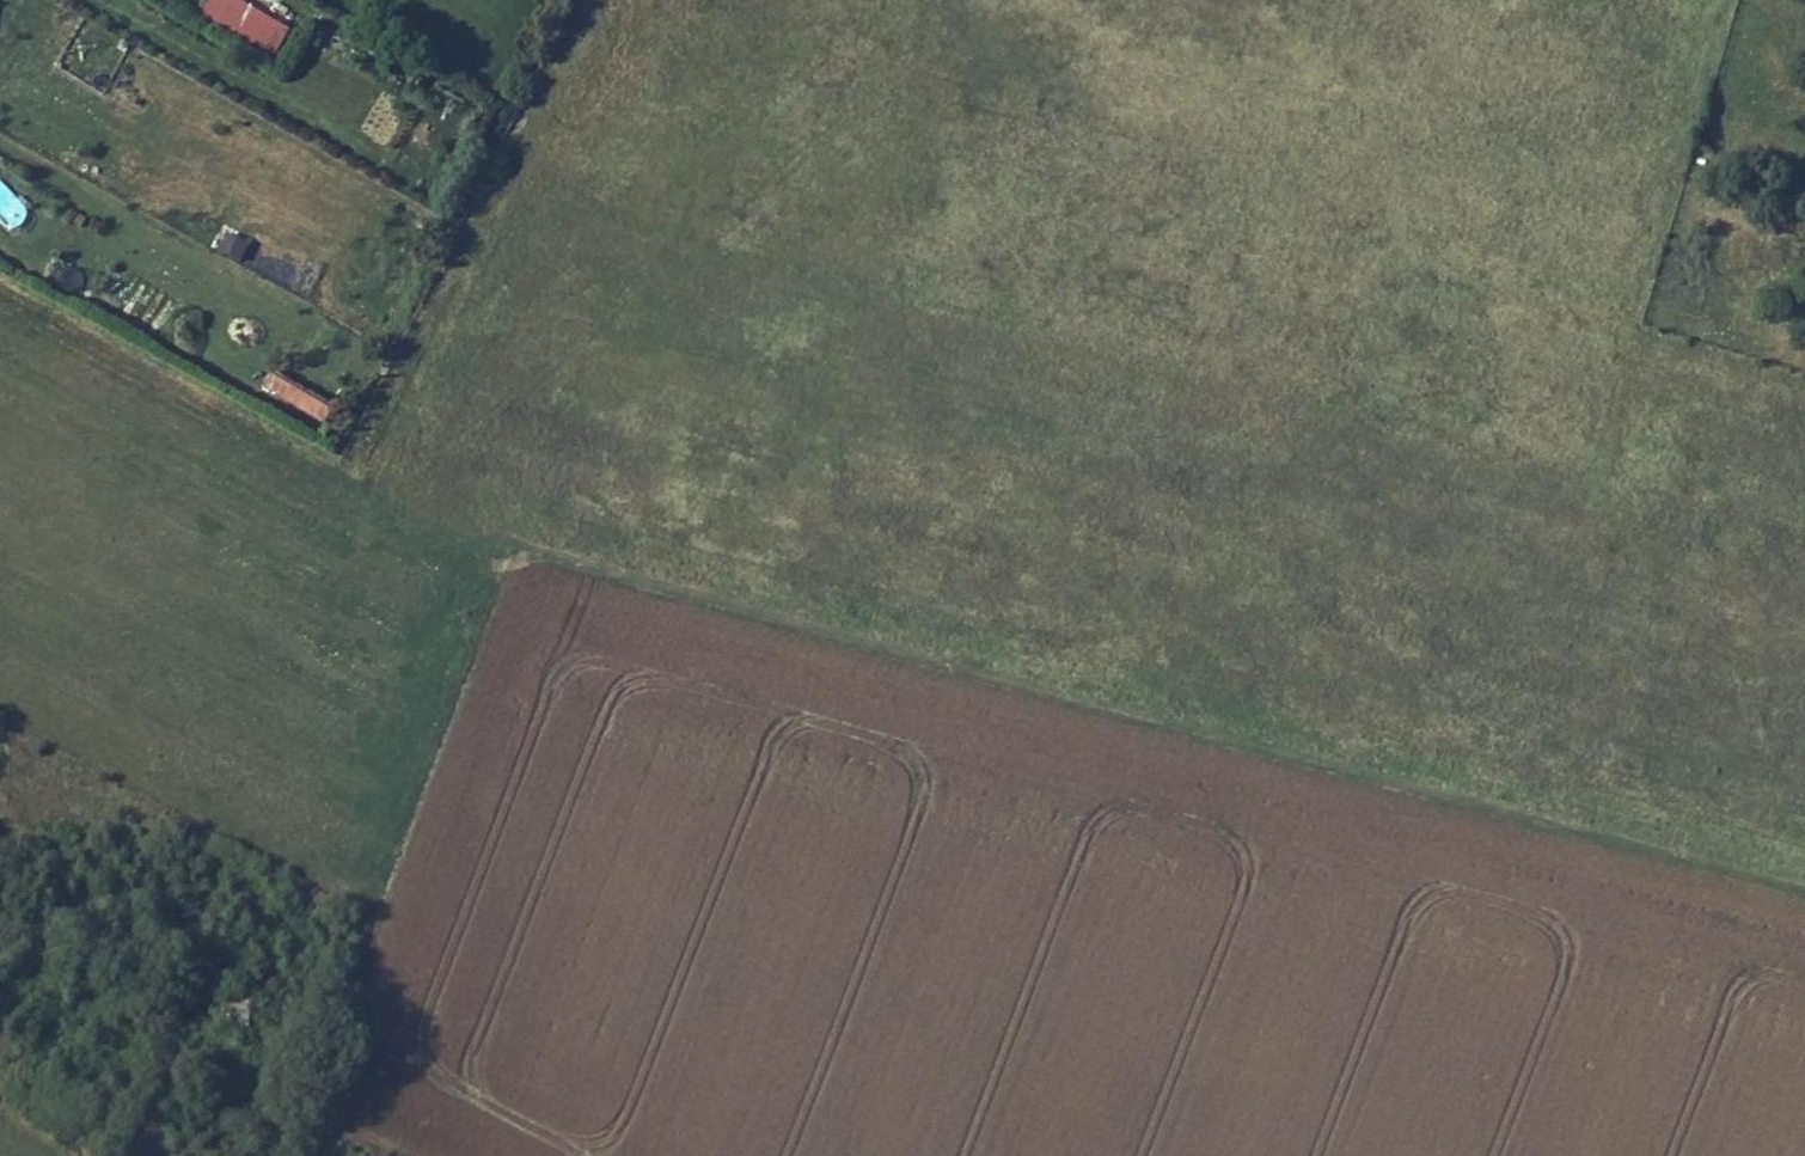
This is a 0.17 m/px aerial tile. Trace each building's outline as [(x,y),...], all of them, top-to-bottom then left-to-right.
[(239,0),(206,0),(199,12),(274,57),(290,30),(239,0)] [(240,258),(249,239),(227,229),(218,248),(240,258)] [(301,254),(290,290),(311,296),(322,261),(301,254)]
